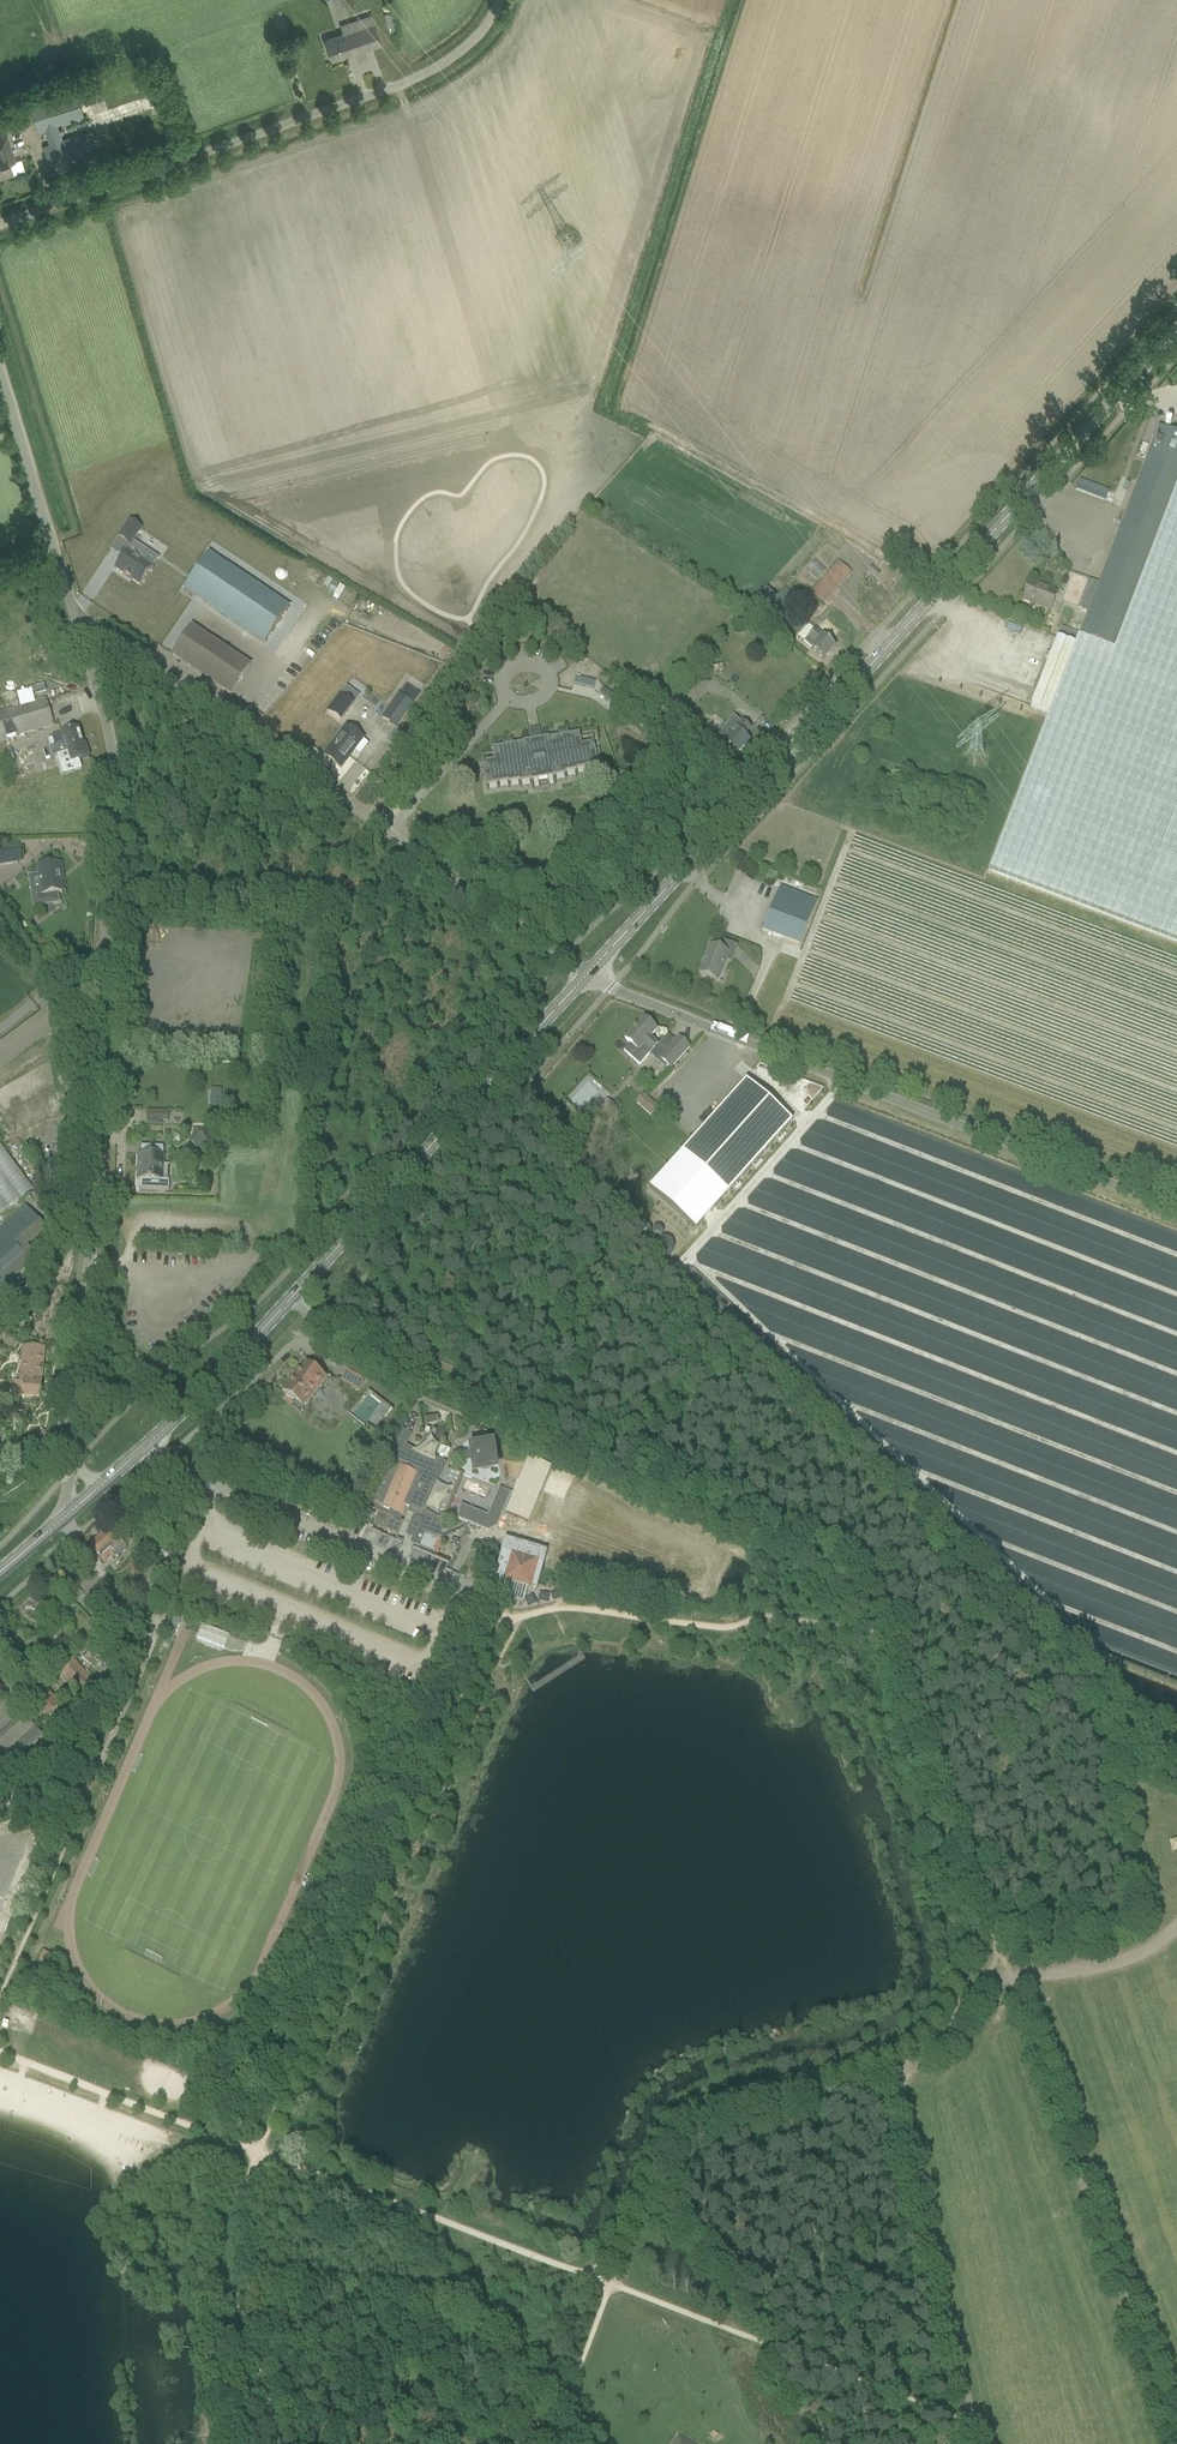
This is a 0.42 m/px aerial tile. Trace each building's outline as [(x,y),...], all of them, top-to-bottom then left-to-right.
[(399,29),(395,18),(393,11),(385,13),(391,31),(399,29)] [(326,39),(333,59),(382,43),(373,15),(341,26),(343,33),(326,39)] [(152,109),(107,124),(106,123),(114,120),(110,110),(148,98),(138,69),(30,103),(40,133),(46,131),(46,132),(50,143),(43,146),(54,174),(163,138),(152,109)] [(15,174),(11,163),(15,162),(6,136),(0,138),(0,176),(4,175),(5,177),(15,174)] [(1128,509),(1099,585),(1080,634),(1080,636),(1114,649),(1176,484),(1176,436),(1159,429),(1128,509)] [(1105,501),(1109,490),(1080,479),(1076,489),(1105,501)] [(1080,636),(1050,714),(1046,726),(991,870),(1176,942),(1176,484),(1114,649),(1080,636)] [(130,547),(133,542),(141,530),(129,522),(118,539),(130,547)] [(159,559),(149,552),(142,562),(126,551),(121,558),(114,569),(124,576),(131,581),(141,588),(153,570),(152,569),(159,559)] [(190,597),(263,647),(288,611),(246,583),(244,581),(207,557),(196,573),(183,592),(190,597)] [(814,561),(808,569),(818,578),(825,570),(814,561)] [(822,603),(850,572),(839,561),(811,592),(822,603)] [(867,572),(876,579),(880,574),(872,567),(867,572)] [(1022,602),(1050,612),(1057,593),(1029,583),(1022,602)] [(776,598),(775,598),(766,589),(750,608),(775,629),(799,601),(785,589),(776,598)] [(526,599),(518,595),(514,602),(522,606),(526,599)] [(172,656),(173,657),(231,695),(250,666),(192,627),(172,656)] [(1080,636),(1080,634),(1061,627),(1031,707),(1050,714),(1080,636)] [(803,642),(823,661),(835,648),(815,629),(803,642)] [(574,685),(594,690),(595,683),(575,678),(574,685)] [(18,698),(33,694),(46,691),(44,685),(16,693),(18,698)] [(605,700),(610,693),(604,688),(599,695),(605,700)] [(339,694),(326,711),(341,723),(354,706),(339,694)] [(397,728),(413,704),(399,695),(383,718),(397,728)] [(2,712),(0,713),(0,741),(52,725),(49,714),(51,713),(46,698),(2,712)] [(617,699),(612,705),(618,710),(623,703),(617,699)] [(742,722),(741,723),(733,716),(724,726),(722,724),(709,739),(721,749),(725,744),(737,755),(749,742),(744,737),(750,729),(742,722)] [(360,755),(369,744),(347,727),(324,756),(341,769),(355,751),(360,755)] [(53,746),(51,747),(53,755),(66,751),(66,752),(68,751),(72,763),(89,758),(85,745),(83,746),(78,730),(60,735),(60,736),(51,738),(53,746)] [(576,771),(576,770),(598,766),(594,746),(591,747),(591,744),(581,745),(579,733),(548,739),(548,738),(541,739),(540,736),(530,738),(531,741),(524,742),(524,743),(493,749),(495,761),(485,762),(486,765),(483,766),(486,786),(508,782),(508,783),(519,781),(519,783),(530,781),(533,781),(533,780),(552,776),(552,778),(555,777),(555,776),(566,774),(566,773),(576,771)] [(581,744),(596,741),(595,734),(580,737),(581,744)] [(22,861),(20,846),(0,849),(0,866),(22,863),(22,861)] [(62,893),(61,882),(60,875),(63,875),(61,864),(38,867),(40,886),(33,887),(35,905),(53,902),(52,895),(62,893)] [(763,933),(800,947),(817,903),(780,888),(763,933)] [(719,949),(732,953),(734,944),(722,940),(719,949)] [(717,982),(728,953),(710,946),(699,975),(717,982)] [(640,1066),(650,1055),(658,1046),(650,1039),(657,1031),(644,1019),(625,1040),(630,1045),(624,1052),(640,1066)] [(660,1060),(668,1067),(670,1069),(690,1048),(679,1038),(676,1042),(666,1053),(660,1060)] [(746,1081),(681,1153),(728,1195),(793,1122),(746,1081)] [(222,1090),(211,1090),(211,1105),(222,1105),(222,1090)] [(650,1116),(659,1106),(643,1093),(635,1102),(650,1116)] [(606,1100),(591,1117),(603,1128),(618,1111),(606,1100)] [(162,1125),(162,1122),(162,1112),(147,1112),(147,1124),(162,1125)] [(199,1134),(191,1141),(197,1149),(206,1143),(199,1134)] [(34,1192),(29,1185),(0,1145),(0,1216),(34,1192)] [(156,1147),(155,1155),(138,1154),(138,1167),(139,1167),(138,1171),(137,1171),(137,1180),(139,1181),(139,1190),(169,1191),(169,1181),(163,1181),(164,1155),(163,1155),(163,1147),(156,1147)] [(38,1234),(45,1228),(26,1206),(17,1214),(0,1229),(0,1276),(1,1275),(7,1283),(37,1256),(27,1245),(38,1234)] [(42,1376),(44,1348),(22,1346),(20,1375),(42,1376)] [(351,1363),(347,1371),(365,1381),(369,1373),(351,1363)] [(288,1384),(282,1392),(301,1407),(323,1378),(306,1365),(290,1386),(288,1384)] [(41,1384),(42,1376),(20,1375),(20,1383),(23,1384),(22,1397),(41,1399),(42,1384),(41,1384)] [(341,1382),(360,1389),(363,1383),(343,1375),(341,1382)] [(438,1424),(438,1423),(436,1416),(436,1415),(424,1417),(426,1426),(438,1424)] [(373,1506),(384,1510),(385,1506),(387,1501),(388,1499),(389,1498),(389,1497),(392,1490),(400,1471),(407,1474),(410,1475),(413,1476),(419,1479),(412,1494),(411,1498),(410,1500),(409,1502),(406,1509),(409,1511),(413,1512),(415,1513),(419,1515),(422,1515),(423,1511),(424,1509),(425,1507),(434,1485),(436,1480),(442,1465),(438,1463),(437,1463),(410,1452),(408,1451),(403,1449),(405,1445),(406,1443),(406,1441),(408,1437),(400,1434),(397,1440),(395,1446),(392,1452),(379,1484),(375,1494),(371,1504),(373,1506)] [(495,1470),(492,1448),(475,1450),(472,1451),(473,1459),(469,1459),(470,1466),(474,1465),(475,1473),(495,1470)] [(529,1523),(553,1467),(529,1457),(525,1468),(519,1481),(517,1487),(513,1496),(506,1513),(529,1523)] [(453,1497),(451,1496),(460,1473),(446,1467),(442,1465),(436,1480),(434,1485),(425,1507),(424,1509),(423,1511),(422,1515),(423,1515),(437,1521),(440,1522),(447,1504),(450,1505),(452,1501),(453,1497)] [(402,1517),(406,1509),(409,1502),(410,1500),(411,1498),(412,1494),(419,1479),(413,1476),(410,1475),(407,1474),(400,1471),(392,1490),(389,1497),(389,1498),(388,1499),(387,1501),(385,1506),(384,1510),(395,1515),(402,1517)] [(460,1473),(451,1496),(453,1497),(458,1487),(463,1474),(460,1473)] [(492,1513),(489,1520),(484,1518),(463,1510),(460,1508),(455,1519),(469,1524),(488,1532),(497,1529),(511,1495),(502,1491),(501,1490),(500,1493),(492,1513)] [(400,1522),(402,1517),(395,1515),(384,1510),(373,1506),(371,1504),(369,1509),(371,1510),(388,1517),(393,1519),(399,1522),(400,1522)] [(450,1505),(447,1504),(440,1522),(441,1522),(443,1523),(450,1505)] [(419,1515),(417,1519),(413,1517),(407,1531),(414,1534),(418,1535),(419,1534),(420,1532),(421,1533),(431,1537),(434,1538),(436,1539),(438,1540),(439,1538),(439,1537),(440,1535),(441,1532),(442,1530),(441,1528),(441,1527),(443,1523),(441,1522),(440,1522),(437,1521),(423,1515),(422,1515),(419,1515)] [(403,1523),(400,1522),(399,1522),(393,1519),(388,1517),(386,1521),(382,1530),(388,1533),(397,1537),(399,1533),(400,1531),(403,1523)] [(118,1545),(107,1532),(106,1533),(104,1532),(100,1535),(101,1537),(90,1547),(105,1564),(113,1557),(119,1558),(127,1551),(127,1547),(122,1541),(118,1545)] [(432,1554),(438,1540),(436,1539),(434,1538),(431,1537),(421,1533),(420,1532),(419,1534),(418,1535),(414,1546),(432,1554)] [(538,1584),(543,1568),(547,1555),(504,1543),(499,1559),(494,1578),(496,1579),(491,1594),(502,1597),(503,1596),(524,1602),(528,1588),(530,1589),(530,1588),(537,1590),(538,1584)] [(12,1632),(13,1630),(12,1628),(11,1626),(9,1625),(6,1625),(5,1626),(3,1627),(3,1630),(3,1632),(5,1634),(6,1634),(9,1635),(11,1633),(12,1632)] [(225,1647),(229,1636),(203,1626),(198,1637),(225,1647)] [(76,1692),(90,1679),(72,1658),(57,1670),(76,1692)] [(46,1718),(60,1705),(41,1683),(27,1696),(46,1718)] [(8,1763),(41,1735),(24,1715),(0,1735),(0,1753),(8,1763)] [(1171,1852),(1176,1851),(1176,1839),(1169,1841),(1171,1852)] [(38,1963),(46,1965),(50,1953),(42,1951),(38,1963)] [(1025,2162),(1036,2158),(1032,2145),(1021,2148),(1025,2162)] [(1038,2163),(1043,2177),(1055,2173),(1050,2159),(1038,2163)] [(950,2201),(960,2198),(962,2204),(975,2200),(971,2185),(948,2193),(950,2201)] [(1064,2220),(1066,2228),(1077,2225),(1075,2218),(1064,2220)] [(1071,2242),(1082,2237),(1080,2230),(1068,2235),(1071,2242)] [(1076,2258),(1090,2254),(1087,2244),(1073,2248),(1076,2258)] [(945,2255),(958,2252),(957,2246),(944,2249),(945,2255)] [(1099,2285),(1087,2289),(1089,2296),(1102,2292),(1099,2285)] [(1114,2326),(1101,2329),(1104,2340),(1117,2336),(1114,2326)] [(1111,2364),(1123,2362),(1120,2340),(1107,2342),(1111,2364)] [(1115,2370),(1118,2380),(1132,2375),(1130,2366),(1115,2370)] [(1133,2379),(1120,2384),(1122,2392),(1135,2387),(1133,2379)] [(976,2395),(991,2392),(989,2386),(975,2389),(976,2395)] [(1138,2393),(1125,2398),(1128,2405),(1141,2400),(1138,2393)] [(993,2400),(978,2403),(980,2412),(995,2408),(993,2400)] [(680,2432),(673,2443),(699,2443),(680,2432)]
